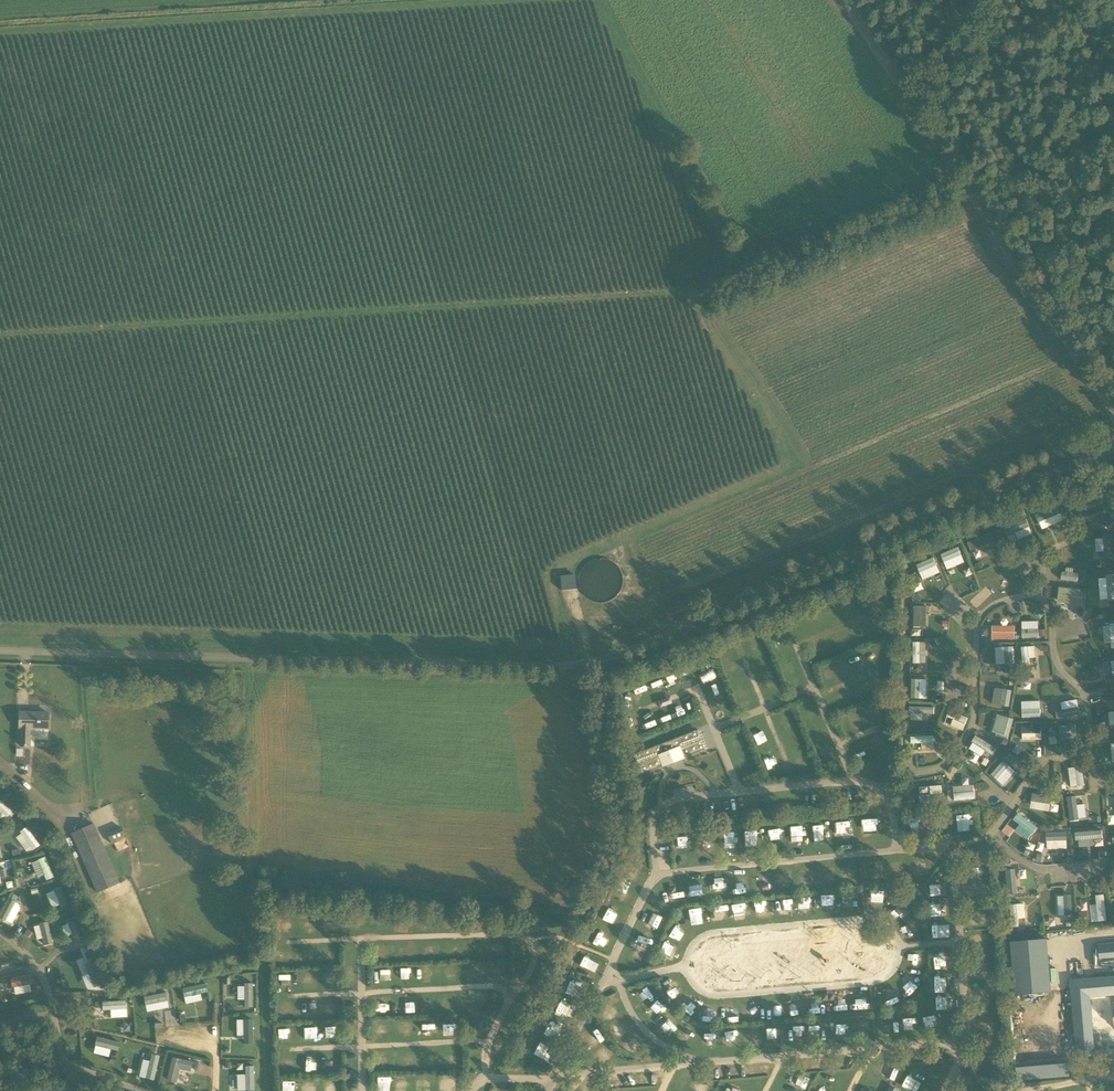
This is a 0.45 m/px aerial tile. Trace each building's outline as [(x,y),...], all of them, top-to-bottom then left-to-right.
[(1103,504),(1108,502),(1102,488),(1081,497),(1087,511),(1103,504)] [(1057,506),(1036,515),(1039,523),(1060,514),(1057,506)] [(1102,516),(1098,522),(1109,528),(1112,523),(1102,516)] [(1004,530),(1007,538),(1015,535),(1029,529),(1026,521),(1004,530)] [(991,533),(968,543),(971,552),(994,542),(991,533)] [(1009,542),(1003,545),(1006,551),(1011,549),(1009,542)] [(958,547),(941,554),(947,569),(964,562),(958,547)] [(932,557),(917,564),(923,578),(938,571),(932,557)] [(1060,580),(1078,581),(1079,573),(1060,572),(1060,580)] [(979,588),(988,584),(983,573),(966,580),(975,600),(983,597),(979,588)] [(1098,600),(1113,600),(1113,578),(1113,573),(1104,574),(1104,578),(1097,578),(1098,600)] [(559,575),(561,590),(576,588),(575,574),(559,575)] [(921,583),(918,578),(912,580),(915,586),(921,583)] [(1057,587),(1057,602),(1079,603),(1079,588),(1057,587)] [(911,627),(925,627),(925,605),(912,605),(911,627)] [(1020,637),(1037,638),(1038,621),(1020,620),(1020,637)] [(1109,643),(1109,649),(1113,648),(1113,624),(1101,625),(1102,643),(1109,643)] [(991,639),(1014,639),(1014,625),(990,625),(991,639)] [(935,639),(929,642),(933,649),(939,646),(935,639)] [(912,641),(911,663),(925,663),(925,642),(912,641)] [(1029,658),(1035,658),(1034,645),(1020,646),(1021,667),(1030,667),(1029,658)] [(1014,663),(1013,646),(994,647),(994,664),(1014,663)] [(1100,661),(1101,680),(1113,679),(1113,661),(1100,661)] [(909,698),(925,698),(926,679),(910,678),(909,698)] [(992,688),(990,704),(1009,706),(1011,690),(992,688)] [(1055,719),(1078,716),(1076,699),(1059,701),(1060,711),(1054,711),(1055,719)] [(1021,718),(1039,717),(1039,700),(1020,701),(1021,718)] [(909,722),(921,723),(921,713),(936,713),(936,706),(909,705),(909,722)] [(48,740),(48,729),(49,713),(20,712),(19,728),(21,728),(21,746),(34,746),(34,739),(48,740)] [(956,720),(952,718),(949,725),(962,730),(968,717),(959,713),(956,720)] [(997,713),(990,732),(1007,738),(1014,719),(997,713)] [(1057,725),(1058,734),(1076,732),(1075,723),(1057,725)] [(1041,740),(1040,726),(1020,727),(1020,741),(1041,740)] [(697,729),(634,754),(641,772),(704,748),(697,729)] [(933,750),(933,735),(910,735),(910,743),(921,743),(921,749),(933,750)] [(984,751),(992,755),(996,746),(974,735),(967,749),(981,756),(984,751)] [(1017,755),(1021,749),(1015,745),(1011,750),(1017,755)] [(1003,761),(1010,764),(1013,756),(1007,753),(1003,761)] [(1002,760),(989,774),(1003,786),(1016,771),(1002,760)] [(1082,767),(1068,768),(1069,786),(1083,785),(1082,767)] [(951,786),(952,800),(973,799),(972,785),(951,786)] [(1030,795),(1028,809),(1058,812),(1060,798),(1030,795)] [(1076,796),(1067,796),(1068,821),(1085,820),(1085,803),(1076,804),(1076,796)] [(12,812),(0,800),(0,816),(2,814),(6,818),(12,812)] [(1026,839),(1036,828),(1017,811),(1010,819),(1017,825),(1014,829),(1026,839)] [(957,827),(970,826),(969,814),(957,814),(957,827)] [(872,817),(858,818),(859,829),(873,829),(872,817)] [(909,819),(909,829),(923,829),(923,819),(909,819)] [(845,821),(833,822),(834,834),(845,834),(845,821)] [(98,893),(119,883),(93,824),(72,833),(98,893)] [(826,836),(826,824),(813,825),(814,837),(826,836)] [(788,827),(789,839),(796,839),(795,832),(801,832),(800,826),(788,827)] [(26,854),(40,845),(27,827),(14,835),(26,854)] [(112,844),(126,838),(122,828),(108,835),(112,844)] [(764,829),(764,846),(781,845),(780,834),(778,834),(778,828),(764,829)] [(743,831),(744,844),(757,843),(757,830),(743,831)] [(1102,846),(1102,830),(1075,832),(1075,847),(1102,846)] [(1045,832),(1045,849),(1067,848),(1066,831),(1045,832)] [(687,834),(676,835),(676,850),(688,850),(687,834)] [(710,850),(709,835),(698,836),(699,851),(710,850)] [(45,856),(30,862),(38,883),(53,877),(45,856)] [(635,878),(639,868),(626,863),(622,873),(635,878)] [(894,881),(905,880),(905,865),(893,865),(894,881)] [(913,865),(913,876),(921,875),(921,865),(913,865)] [(881,868),(867,869),(868,880),(882,879),(881,868)] [(1004,870),(1005,892),(1021,892),(1020,869),(1004,870)] [(788,878),(779,878),(778,888),(788,888),(788,878)] [(771,879),(759,880),(759,891),(772,890),(771,879)] [(746,882),(734,882),(735,893),(746,893),(746,882)] [(940,883),(930,884),(930,895),(941,894),(940,883)] [(713,886),(713,897),(726,896),(725,885),(713,886)] [(60,886),(44,893),(50,908),(58,904),(60,908),(68,905),(60,886)] [(670,904),(681,898),(675,886),(664,891),(670,904)] [(627,903),(631,893),(615,887),(611,897),(627,903)] [(854,902),(854,891),(842,892),(842,902),(854,902)] [(821,893),(822,905),(836,904),(835,892),(821,893)] [(1056,895),(1057,915),(1072,914),(1071,894),(1056,895)] [(1089,921),(1105,921),(1103,894),(1094,894),(1094,901),(1079,902),(1079,911),(1089,910),(1089,921)] [(797,896),(797,907),(811,907),(811,896),(797,896)] [(779,916),(789,915),(788,897),(778,897),(779,916)] [(11,924),(21,905),(6,898),(0,910),(0,919),(11,924)] [(894,900),(891,910),(901,913),(904,904),(894,900)] [(754,902),(755,913),(766,912),(765,901),(754,902)] [(1010,926),(1017,926),(1017,918),(1024,917),(1023,903),(1009,903),(1010,926)] [(744,915),(742,904),(730,906),(732,916),(744,915)] [(931,916),(943,915),(942,904),(930,905),(931,916)] [(645,912),(640,922),(656,930),(661,920),(645,912)] [(68,945),(82,939),(74,920),(61,925),(68,945)] [(31,925),(37,946),(52,942),(46,921),(31,925)] [(942,922),(931,924),(933,935),(944,933),(942,922)] [(592,926),(587,939),(603,946),(609,934),(592,926)] [(635,933),(632,943),(648,949),(652,938),(635,933)] [(1016,996),(1053,993),(1048,939),(1010,943),(1016,996)] [(1113,957),(1113,942),(1096,943),(1097,958),(1113,957)] [(78,954),(87,974),(82,976),(86,985),(100,979),(87,950),(78,954)] [(585,973),(589,961),(578,957),(573,969),(585,973)] [(932,969),(942,968),(941,959),(932,959),(932,969)] [(585,973),(592,975),(596,965),(590,963),(585,973)] [(30,991),(28,984),(32,983),(30,973),(8,978),(12,995),(30,991)] [(1071,981),(1078,1056),(1095,1055),(1090,997),(1113,995),(1113,977),(1071,981)] [(934,978),(934,988),(944,989),(944,978),(934,978)] [(243,1007),(252,1007),(253,983),(242,982),(242,992),(236,992),(235,1000),(243,1000),(243,1007)] [(181,986),(183,1003),(201,1001),(200,993),(207,992),(206,983),(181,986)] [(145,1011),(169,1007),(166,991),(142,996),(145,1011)] [(486,991),(460,991),(460,1007),(486,1007),(486,991)] [(684,998),(676,1007),(684,1013),(692,1004),(684,998)] [(126,1000),(100,1001),(100,1010),(126,1009),(126,1000)] [(791,1014),(803,1013),(802,1002),(791,1002),(791,1014)] [(558,1004),(556,1011),(562,1013),(564,1006),(558,1004)] [(603,1022),(613,1017),(609,1008),(599,1013),(603,1022)] [(746,1019),(758,1019),(758,1008),(746,1008),(746,1019)] [(253,1044),(253,1019),(235,1019),(235,1036),(241,1036),(242,1044),(253,1044)] [(881,1019),(882,1030),(895,1030),(895,1019),(881,1019)] [(550,1021),(543,1033),(551,1037),(557,1025),(550,1021)] [(617,1023),(607,1030),(613,1041),(624,1034),(617,1023)] [(682,1024),(677,1030),(690,1040),(695,1035),(682,1024)] [(788,1036),(800,1036),(800,1026),(788,1026),(788,1036)] [(596,1028),(583,1038),(592,1050),(605,1040),(596,1028)] [(779,1039),(779,1028),(766,1028),(766,1039),(779,1039)] [(697,1040),(708,1042),(710,1032),(699,1030),(697,1040)] [(756,1040),(757,1031),(743,1031),(743,1040),(756,1040)] [(720,1033),(721,1044),(733,1044),(733,1032),(720,1033)] [(95,1035),(92,1044),(117,1051),(120,1042),(95,1035)] [(620,1044),(627,1055),(637,1049),(630,1038),(620,1044)] [(601,1060),(611,1054),(606,1046),(596,1051),(601,1060)] [(138,1078),(154,1079),(157,1055),(148,1054),(147,1059),(140,1059),(138,1078)] [(165,1081),(175,1082),(177,1070),(188,1071),(190,1061),(169,1058),(165,1081)] [(1014,1080),(1067,1077),(1067,1063),(1014,1066),(1014,1080)] [(254,1089),(253,1065),(243,1066),(243,1073),(235,1073),(235,1090),(254,1089)] [(889,1067),(885,1076),(895,1081),(899,1072),(889,1067)] [(800,1090),(809,1080),(800,1073),(792,1084),(800,1090)] [(903,1076),(900,1085),(910,1087),(912,1079),(903,1076)] [(700,1090),(711,1090),(711,1081),(700,1081),(700,1090)] [(823,1086),(812,1082),(808,1090),(821,1090),(823,1086)]
